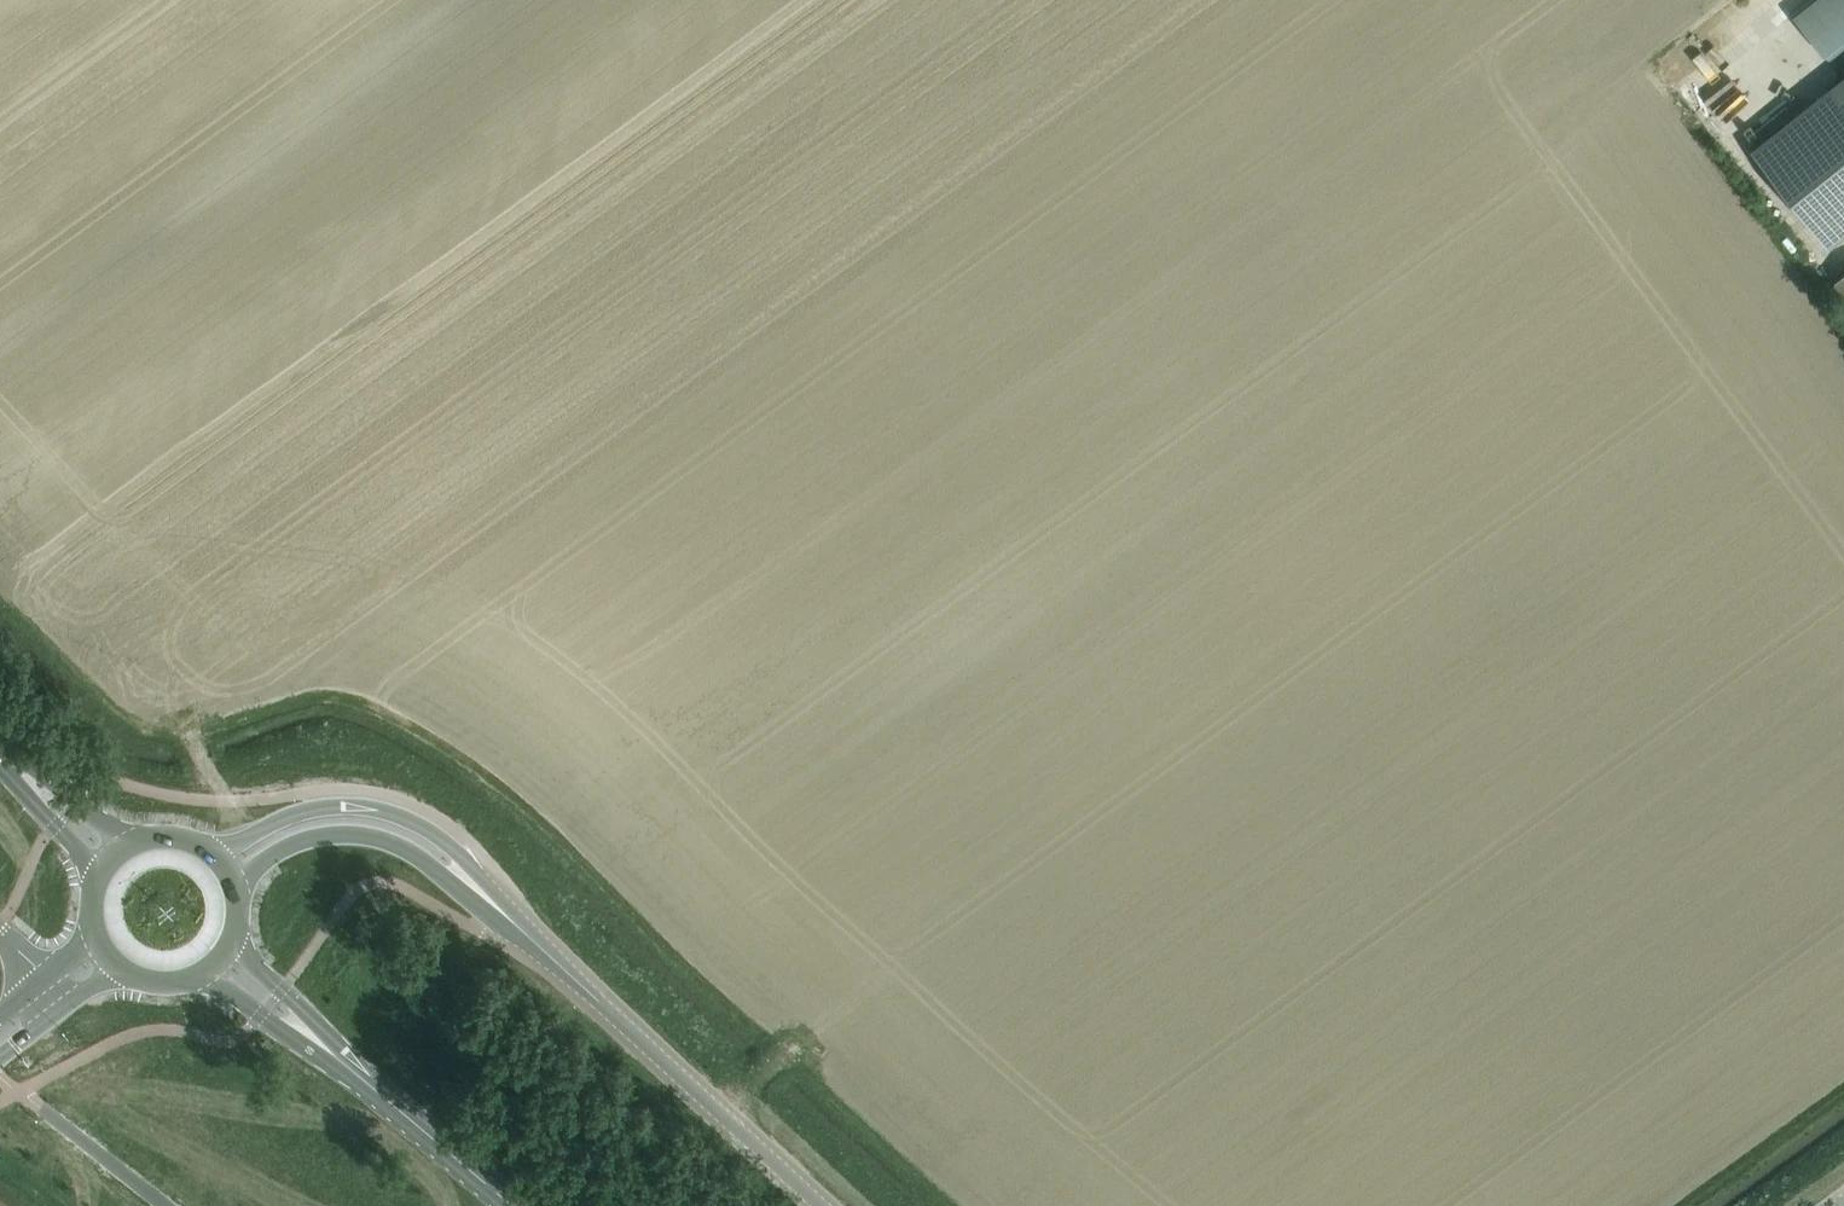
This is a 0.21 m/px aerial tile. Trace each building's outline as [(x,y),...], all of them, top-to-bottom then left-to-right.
[(1791,12),(1829,60),(1843,48),(1843,0),(1806,0),(1791,12)] [(1753,153),(1828,248),(1843,235),(1843,81),(1753,153)] [(1833,281),(1843,295),(1843,273),(1833,281)]
